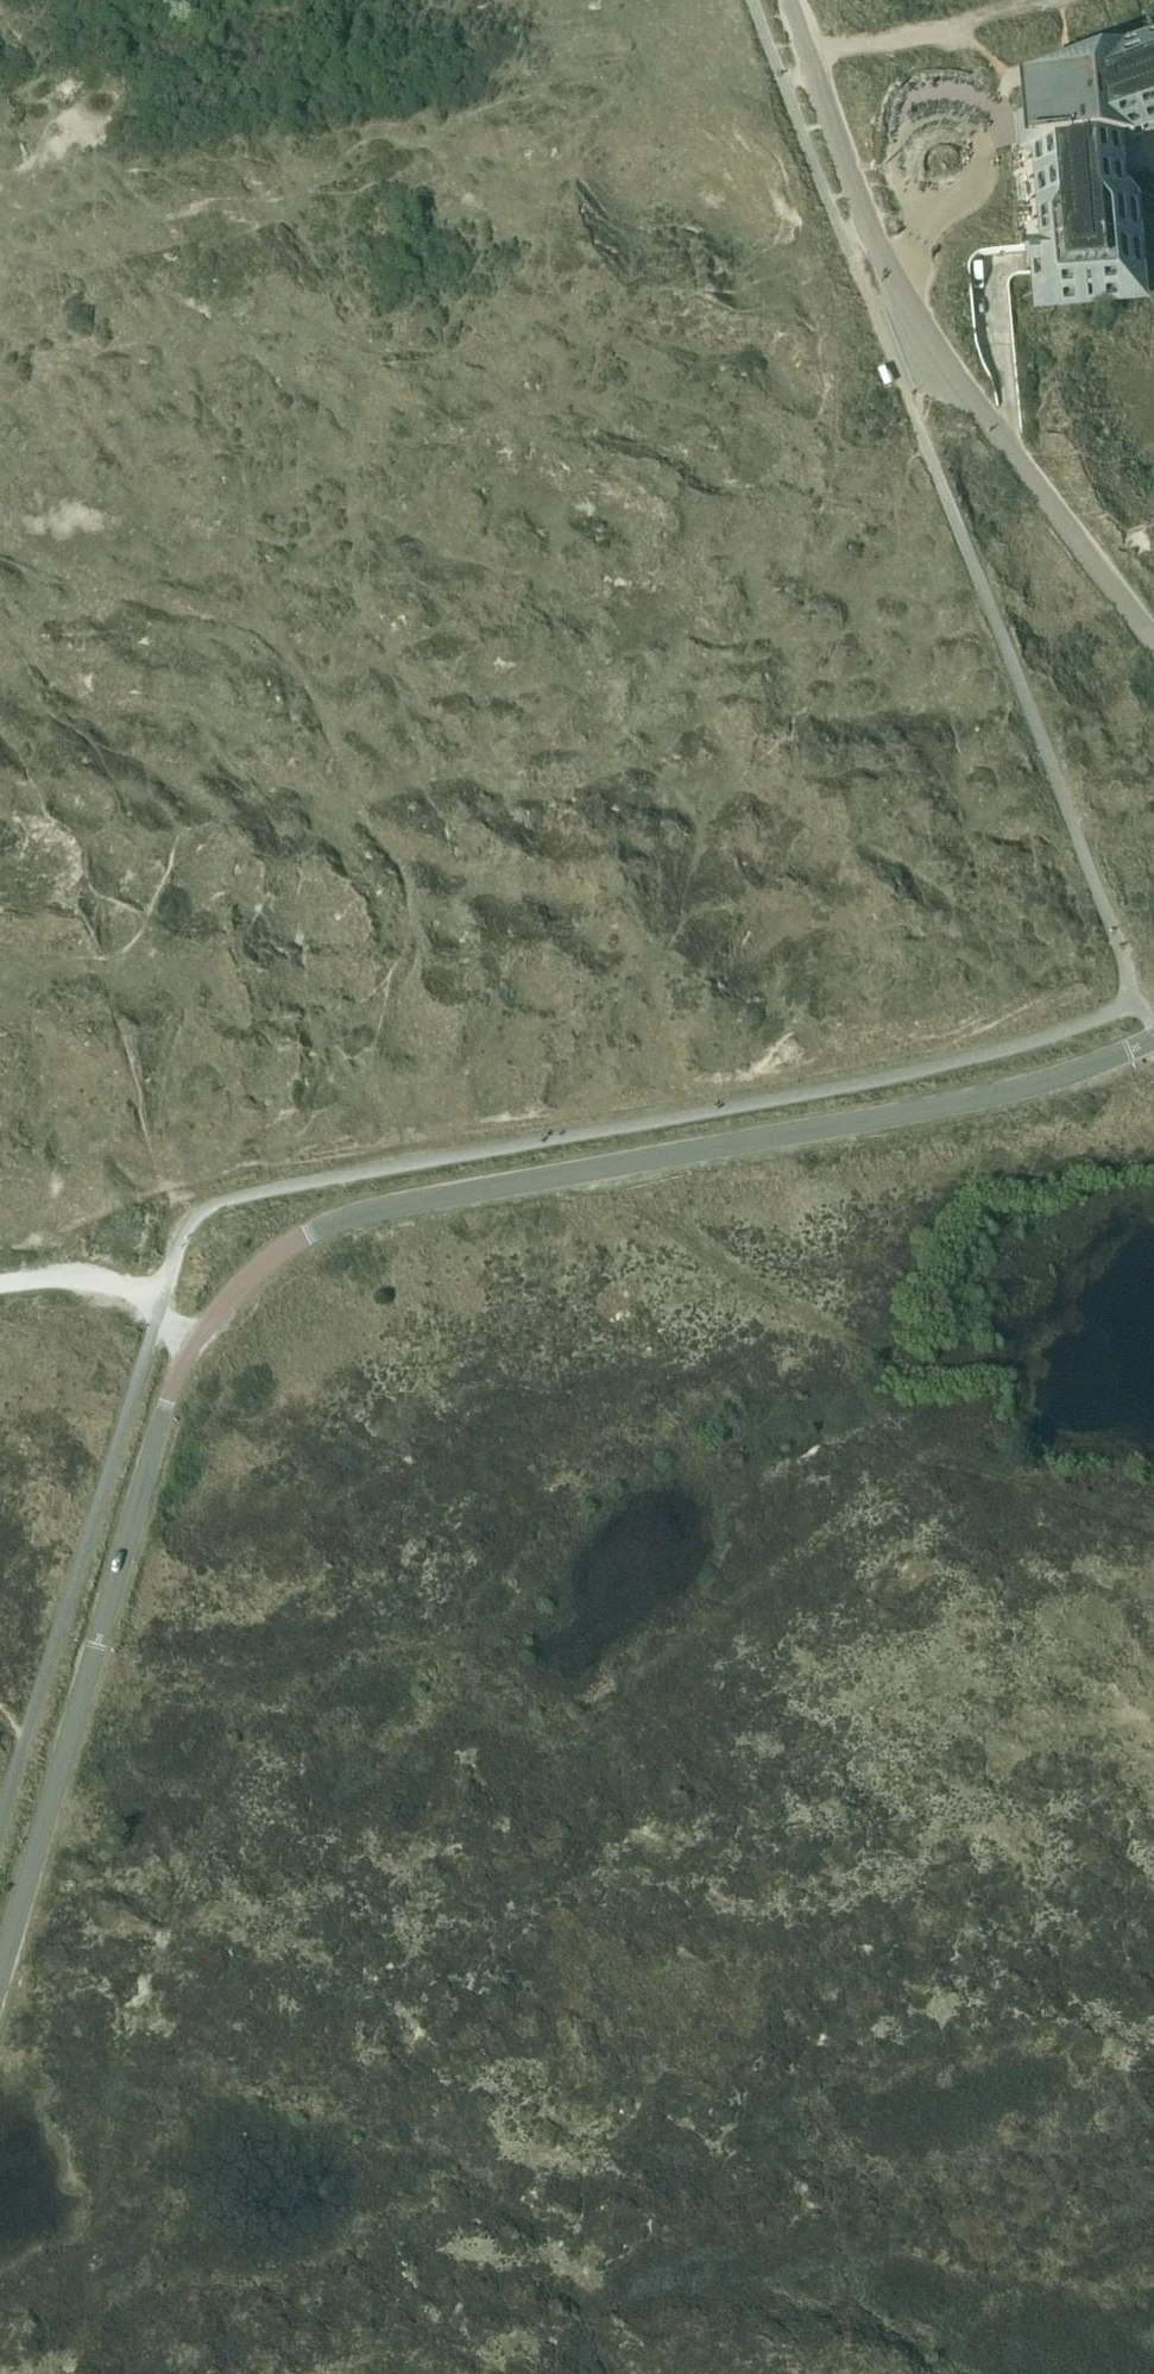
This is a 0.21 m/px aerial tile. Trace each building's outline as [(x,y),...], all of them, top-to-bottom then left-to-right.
[(1110,143),(1135,141),(1153,134),(1153,50),(1118,64),(1112,48),(1036,75),(1038,82),(1035,85),(1034,84),(1023,86),(1025,105),(1035,105),(1039,147),(1031,147),(1032,152),(1044,151),(1052,246),(1025,248),(1027,270),(1043,269),(1045,299),(1136,291),(1128,201),(1115,202),(1110,143)] [(885,369),(878,372),(885,389),(891,386),(885,369)]
